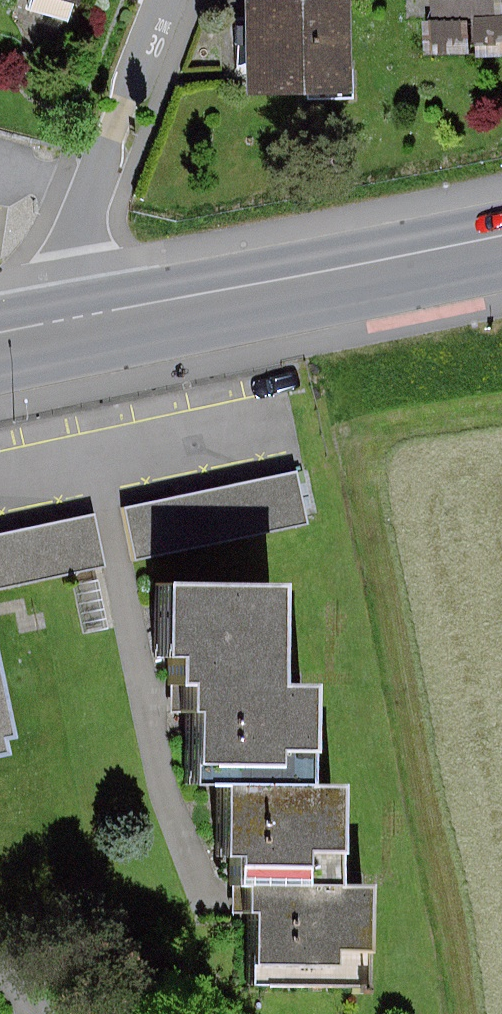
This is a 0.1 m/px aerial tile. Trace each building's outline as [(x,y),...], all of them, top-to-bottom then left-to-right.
[(247,91),(356,92),(357,0),(247,0),(247,91)] [(429,0),(410,0),(409,10),(429,11),(429,0)] [(447,8),(501,9),(501,0),(448,0),(447,8)] [(482,52),(480,12),(435,14),(437,54),(482,52)] [(322,518),(312,467),(140,499),(150,550),(322,518)] [(0,529),(0,574),(1,581),(120,559),(110,508),(0,529)] [(304,572),(185,570),(183,644),(203,645),(202,674),(220,674),(219,702),(229,703),(228,776),(249,776),(248,845),(260,845),(260,873),(269,873),(269,903),(280,904),(279,957),(357,958),(357,939),(388,940),(389,873),(364,872),(366,769),(335,769),(337,669),(303,668),(304,572)] [(26,736),(23,720),(34,718),(13,605),(0,608),(0,741),(26,736)] [(9,991),(0,989),(0,1013),(5,1013),(9,991)]
